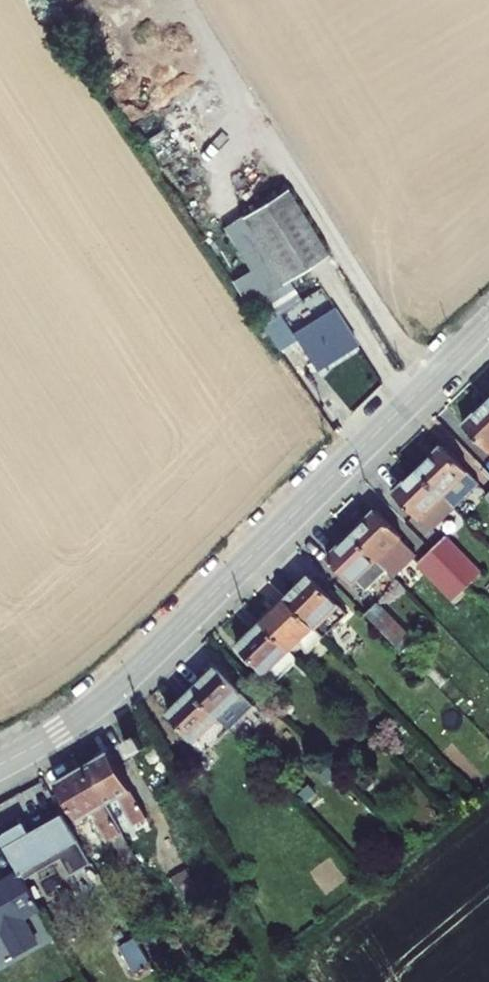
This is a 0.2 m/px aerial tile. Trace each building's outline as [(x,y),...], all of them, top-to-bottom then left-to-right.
[(255,222),(199,251),(224,298),(244,288),(254,308),(291,283),(255,222)] [(316,334),(273,360),(296,395),(337,367),(316,334)] [(459,430),(484,457),(488,453),(488,402),(459,430)] [(438,453),(392,497),(416,524),(462,480),(438,453)] [(479,497),(488,508),(488,489),(479,497)] [(371,515),(323,558),(349,589),(397,545),(371,515)] [(423,550),(411,562),(430,582),(442,572),(461,593),(473,581),(440,545),(427,556),(423,550)] [(305,579),(235,645),(257,671),(282,650),(288,657),(336,612),(305,579)] [(365,605),(354,615),(375,637),(385,626),(365,605)] [(219,677),(172,716),(194,740),(240,702),(219,677)] [(107,759),(57,787),(80,828),(92,821),(106,846),(118,840),(105,816),(117,808),(131,832),(144,825),(107,759)] [(88,863),(61,815),(24,836),(8,807),(0,811),(0,845),(19,879),(57,859),(66,876),(88,863)] [(0,887),(0,949),(8,964),(29,952),(16,928),(34,918),(13,880),(0,887)]
